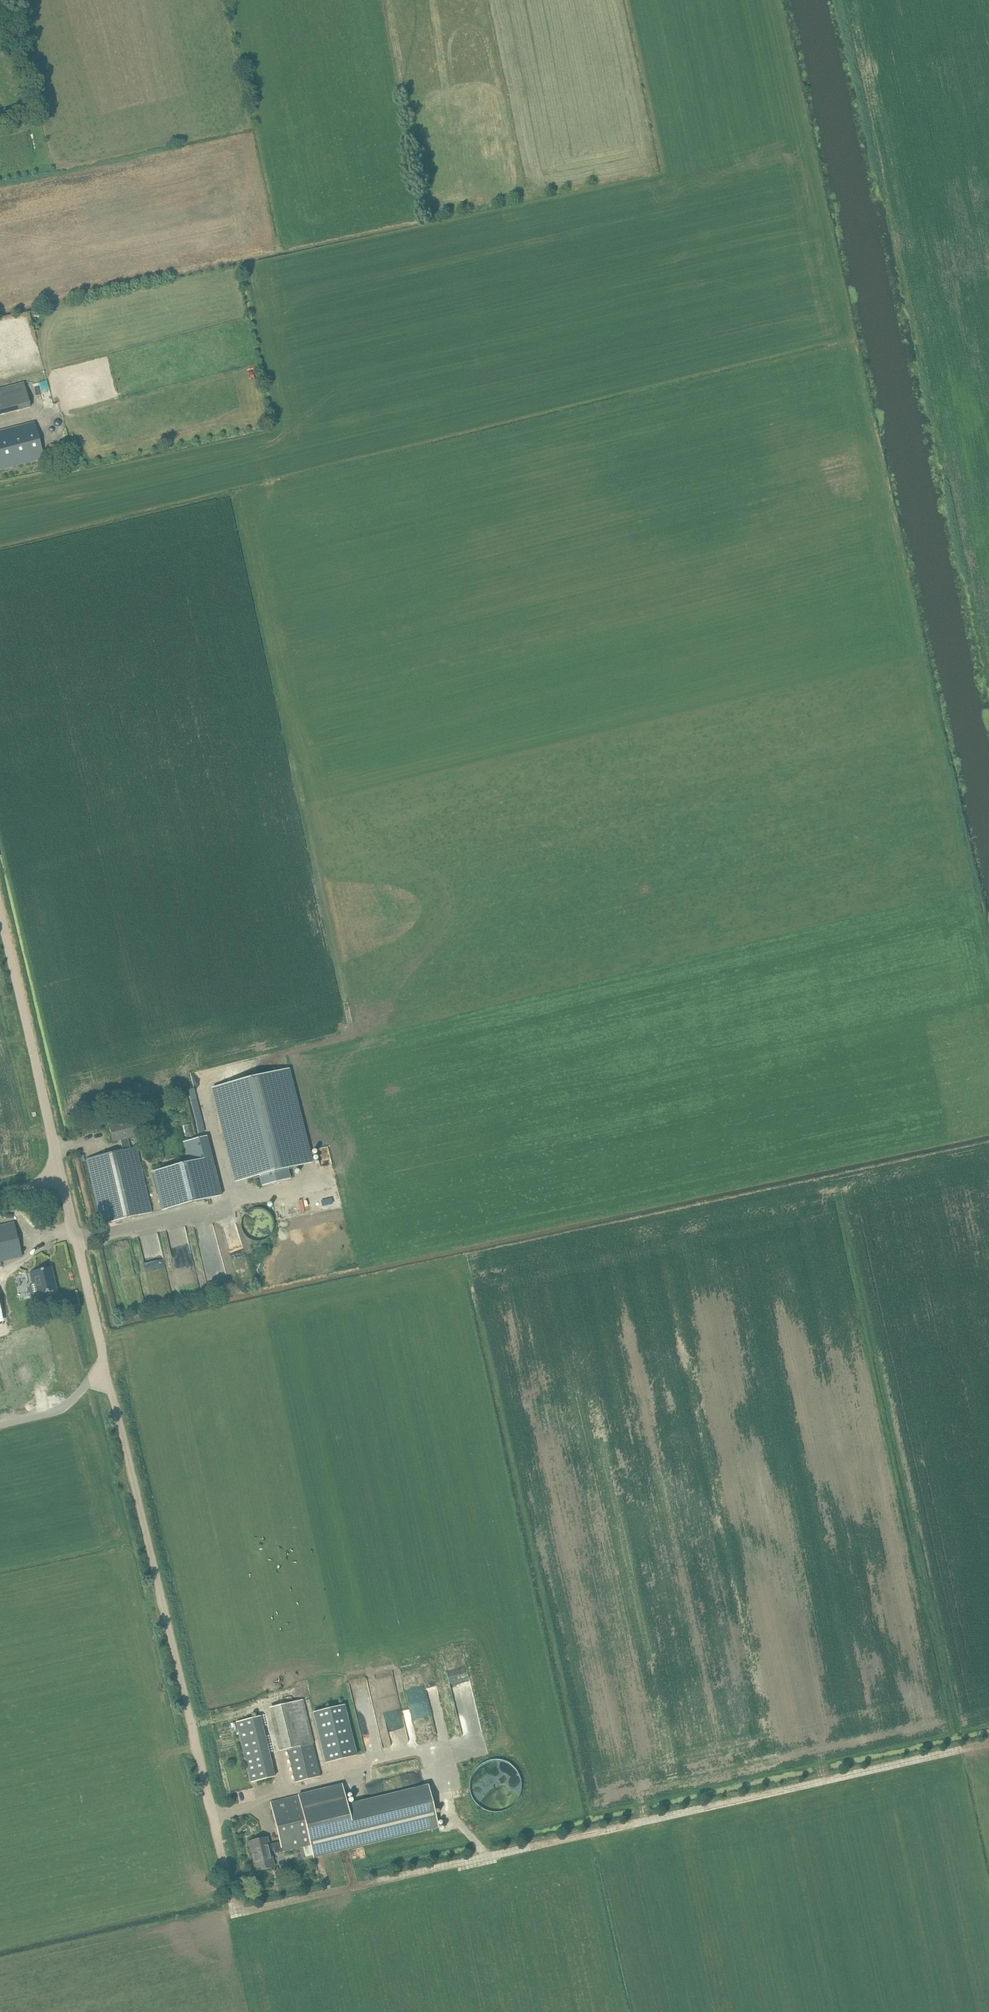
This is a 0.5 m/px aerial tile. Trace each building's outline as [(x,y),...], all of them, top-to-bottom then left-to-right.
[(30,407),(24,383),(0,389),(0,415),(30,407)] [(0,431),(0,470),(44,459),(34,422),(0,431)] [(288,1069),(213,1088),(236,1182),(260,1176),(262,1186),(290,1179),(288,1169),(311,1163),(309,1151),(308,1150),(288,1069)] [(119,1124),(109,1127),(113,1142),(120,1140),(123,1150),(87,1159),(102,1224),(112,1222),(151,1212),(135,1147),(130,1148),(128,1140),(138,1137),(134,1121),(119,1124)] [(149,1169),(159,1209),(222,1193),(208,1136),(182,1143),(186,1160),(149,1169)] [(5,1261),(1,1245),(19,1241),(15,1221),(0,1225),(0,1262),(5,1261)] [(51,1267),(30,1272),(33,1284),(27,1288),(28,1293),(32,1295),(56,1290),(51,1267)] [(289,1749),(296,1782),(320,1776),(302,1700),(268,1708),(278,1752),(289,1749)] [(344,1705),(313,1713),(325,1762),(356,1755),(344,1705)] [(251,1782),(261,1780),(274,1777),(260,1716),(236,1722),(251,1782)] [(343,1785),(270,1802),(280,1841),(282,1852),(310,1845),(314,1858),(439,1828),(428,1784),(347,1804),(343,1785)] [(266,1836),(249,1840),(251,1849),(257,1871),(266,1869),(273,1867),(270,1853),(270,1852),(274,1851),(275,1854),(278,1853),(282,1852),(280,1841),(268,1844),(266,1836)]
